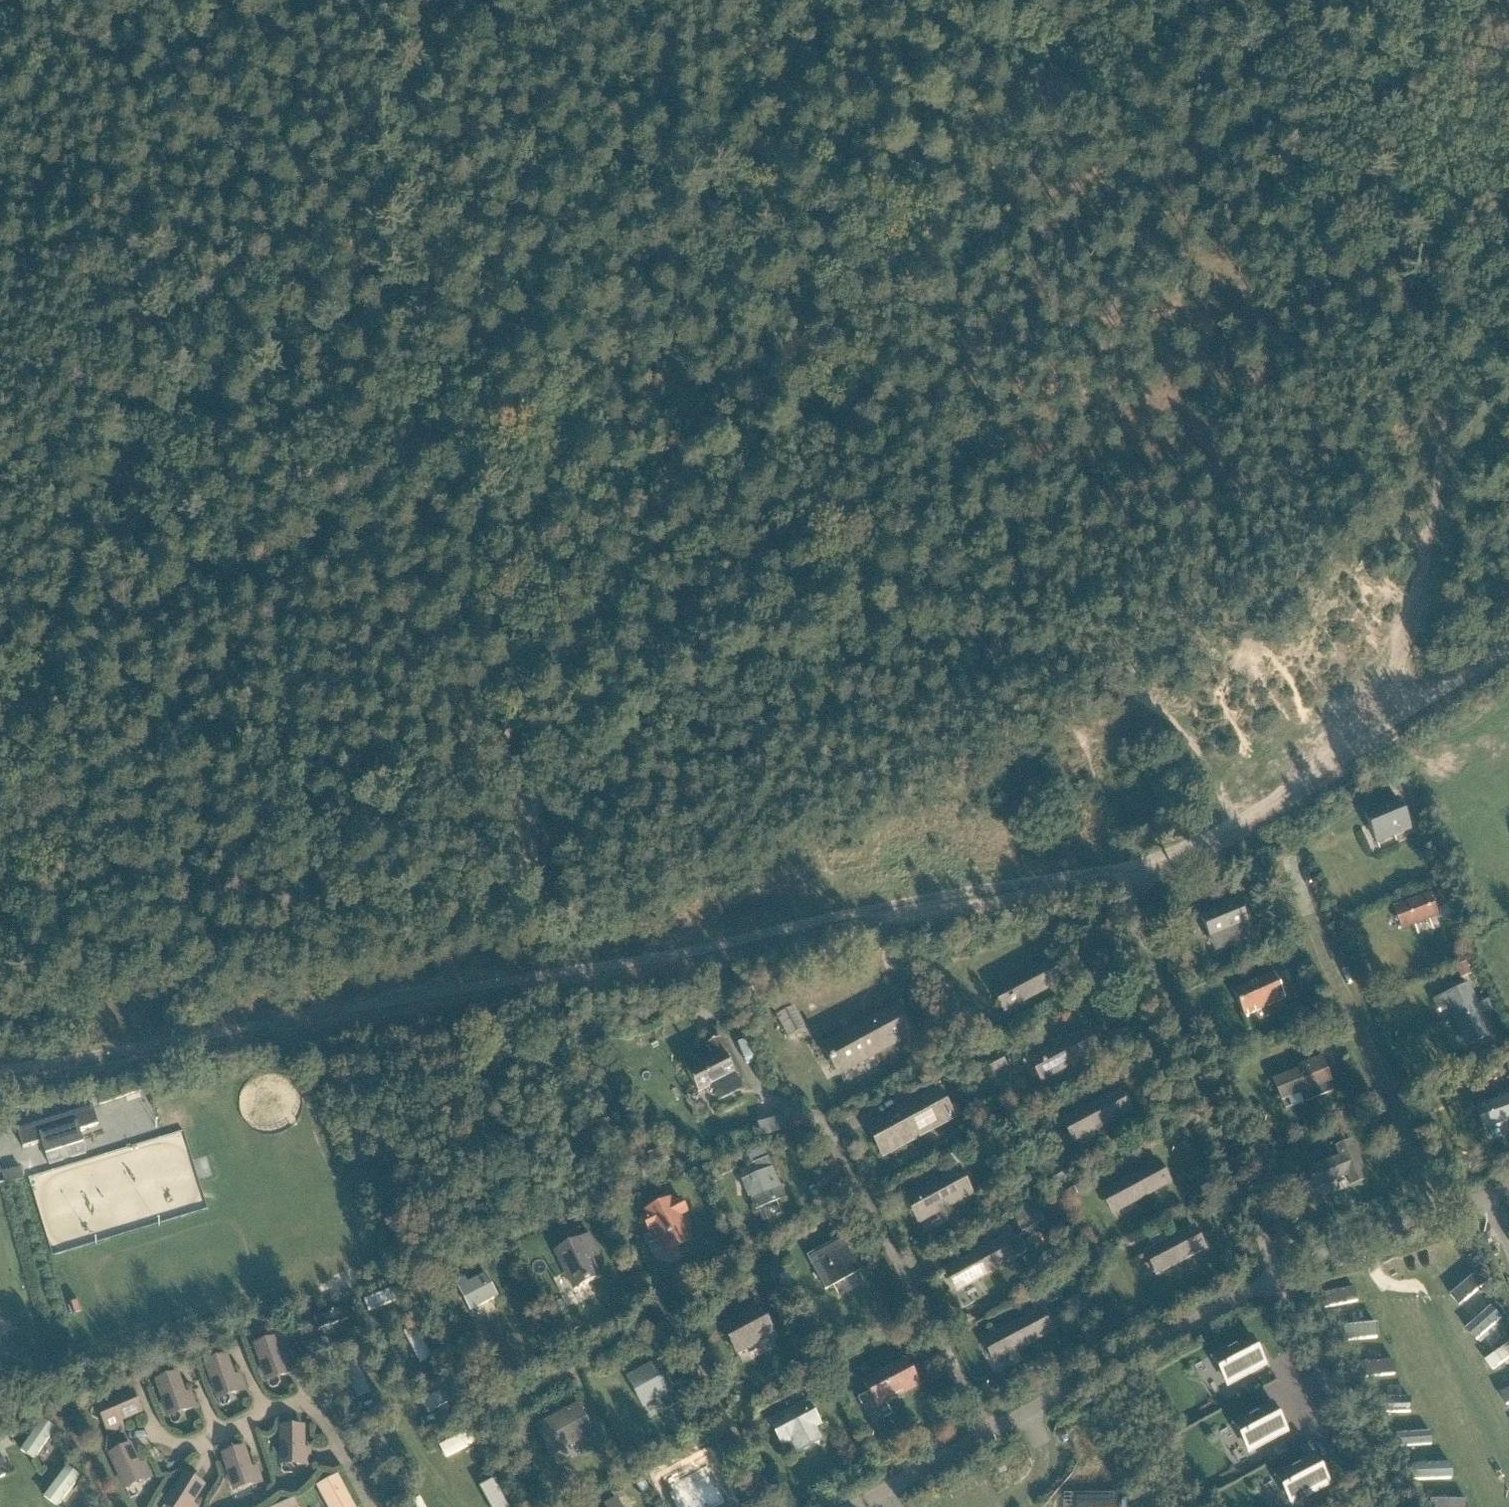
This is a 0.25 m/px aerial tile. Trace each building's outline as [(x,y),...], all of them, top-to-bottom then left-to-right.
[(1405,783),(1401,776),(1390,781),(1394,789),(1405,783)] [(1411,831),(1398,800),(1364,814),(1377,845),(1411,831)] [(1429,897),(1395,910),(1402,930),(1437,917),(1435,911),(1448,906),(1443,893),(1430,898),(1429,897)] [(1238,903),(1201,919),(1210,942),(1229,934),(1233,945),(1252,936),(1238,903)] [(1050,926),(1039,932),(1042,939),(1054,933),(1050,926)] [(994,993),(1004,1013),(1061,982),(1051,963),(994,993)] [(1465,964),(1456,968),(1460,977),(1469,973),(1465,964)] [(1244,1018),(1285,1000),(1274,975),(1233,993),(1244,1018)] [(1456,1021),(1479,1012),(1468,987),(1433,1002),(1437,1011),(1450,1006),(1456,1021)] [(747,1002),(756,998),(753,989),(743,993),(747,1002)] [(791,1008),(786,999),(771,1007),(788,1038),(806,1028),(794,1006),(791,1008)] [(1488,1000),(1477,1005),(1482,1017),(1493,1011),(1488,1000)] [(896,1008),(823,1047),(839,1076),(911,1037),(896,1008)] [(1479,1012),(1456,1021),(1463,1037),(1450,1043),(1454,1052),(1489,1037),(1479,1012)] [(1031,1062),(1042,1082),(1098,1052),(1087,1032),(1031,1062)] [(743,1088),(737,1077),(739,1075),(720,1039),(705,1047),(711,1058),(686,1071),(699,1095),(711,1088),(718,1101),(743,1088)] [(609,1043),(599,1046),(602,1059),(612,1057),(609,1043)] [(1007,1066),(1001,1055),(986,1063),(993,1074),(1007,1066)] [(1299,1068),(1300,1071),(1274,1081),(1286,1111),(1321,1097),(1313,1078),(1328,1072),(1323,1058),(1299,1068)] [(161,1131),(149,1090),(103,1103),(105,1111),(97,1114),(101,1127),(104,1127),(109,1146),(161,1131)] [(867,1128),(883,1157),(953,1119),(937,1091),(867,1128)] [(1131,1113),(1120,1093),(1064,1123),(1074,1143),(1131,1113)] [(1476,1109),(1484,1131),(1508,1122),(1508,1098),(1476,1109)] [(82,1143),(78,1132),(97,1126),(92,1108),(16,1132),(22,1149),(41,1144),(44,1155),(82,1143)] [(784,1117),(757,1125),(761,1137),(787,1130),(784,1117)] [(163,1217),(205,1206),(186,1132),(124,1148),(128,1161),(140,1158),(149,1192),(156,1190),(163,1217)] [(1334,1148),(1338,1159),(1308,1171),(1315,1190),(1346,1178),(1350,1188),(1368,1181),(1353,1141),(1334,1148)] [(756,1211),(784,1199),(773,1171),(774,1171),(765,1149),(747,1156),(751,1167),(755,1165),(759,1176),(744,1182),(756,1211)] [(960,1154),(946,1161),(950,1169),(964,1162),(960,1154)] [(1112,1215),(1169,1185),(1159,1165),(1102,1195),(1112,1215)] [(1065,1167),(1051,1175),(1058,1186),(1071,1178),(1065,1167)] [(958,1172),(906,1200),(919,1224),(971,1196),(958,1172)] [(1072,1183),(1060,1190),(1066,1201),(1079,1194),(1072,1183)] [(666,1254),(691,1241),(679,1218),(687,1214),(680,1200),(672,1204),(667,1195),(653,1202),(657,1209),(646,1215),(647,1217),(643,1219),(649,1233),(654,1230),(666,1254)] [(1035,1211),(1022,1218),(1027,1229),(1041,1222),(1042,1222),(1037,1210),(1035,1211)] [(1146,1255),(1156,1275),(1204,1250),(1193,1230),(1146,1255)] [(575,1291),(600,1279),(589,1255),(596,1251),(589,1237),(556,1253),(575,1291)] [(842,1240),(814,1256),(832,1288),(860,1272),(842,1240)] [(1007,1251),(1001,1241),(945,1273),(957,1292),(1012,1261),(1012,1260),(1026,1252),(1021,1243),(1007,1251)] [(786,1274),(777,1278),(782,1292),(792,1288),(786,1274)] [(497,1298),(486,1275),(468,1285),(465,1279),(456,1284),(470,1312),(497,1298)] [(1487,1286),(1478,1275),(1453,1296),(1462,1307),(1487,1286)] [(1355,1287),(1320,1293),(1323,1309),(1357,1303),(1355,1287)] [(369,1312),(400,1300),(396,1289),(364,1301),(369,1312)] [(749,1290),(741,1294),(747,1305),(755,1301),(749,1290)] [(1052,1290),(1041,1296),(1047,1306),(1057,1301),(1052,1290)] [(1502,1317),(1493,1306),(1468,1328),(1477,1339),(1502,1317)] [(737,1356),(774,1336),(759,1308),(722,1328),(737,1356)] [(349,1320),(345,1309),(313,1319),(317,1331),(349,1320)] [(1041,1313),(984,1343),(994,1363),(1051,1332),(1041,1313)] [(1380,1326),(1340,1328),(1340,1345),(1380,1343),(1380,1326)] [(420,1365),(432,1359),(415,1327),(404,1334),(420,1365)] [(1251,1334),(1212,1355),(1212,1356),(1214,1355),(1225,1375),(1235,1370),(1240,1379),(1265,1366),(1249,1336),(1252,1335),(1251,1334)] [(268,1382),(294,1373),(289,1358),(283,1360),(276,1339),(255,1347),(268,1382)] [(348,1350),(343,1339),(333,1344),(338,1355),(348,1350)] [(1486,1361),(1493,1373),(1508,1362),(1508,1345),(1486,1361)] [(206,1365),(219,1400),(245,1391),(239,1376),(234,1378),(226,1357),(206,1365)] [(1395,1360),(1355,1362),(1355,1378),(1395,1376),(1395,1360)] [(357,1400),(371,1394),(356,1361),(343,1366),(357,1400)] [(642,1408),(674,1391),(658,1361),(627,1378),(642,1408)] [(919,1387),(905,1362),(864,1384),(877,1409),(919,1387)] [(157,1382),(169,1418),(196,1408),(190,1394),(185,1396),(177,1375),(157,1382)] [(826,1380),(818,1384),(823,1392),(831,1388),(826,1380)] [(425,1416),(455,1400),(449,1389),(419,1405),(425,1416)] [(98,1408),(109,1434),(123,1428),(121,1422),(141,1413),(133,1393),(98,1408)] [(1416,1399),(1375,1401),(1376,1417),(1416,1415),(1416,1399)] [(1274,1402),(1234,1423),(1235,1424),(1236,1423),(1247,1443),(1258,1438),(1262,1447),(1287,1433),(1272,1404),(1274,1403),(1274,1402)] [(771,1423),(783,1445),(792,1440),(799,1454),(821,1442),(814,1429),(820,1426),(808,1403),(771,1423)] [(567,1411),(536,1428),(552,1457),(583,1440),(567,1411)] [(33,1462),(55,1430),(41,1420),(19,1452),(33,1462)] [(303,1450),(303,1428),(282,1428),(281,1466),(309,1466),(309,1450),(303,1450)] [(447,1460),(478,1443),(472,1433),(441,1450),(447,1460)] [(1433,1433),(1393,1435),(1393,1451),(1433,1449),(1433,1433)] [(151,1478),(145,1464),(139,1466),(130,1446),(110,1455),(126,1490),(151,1478)] [(251,1470),(244,1449),(223,1456),(235,1492),(261,1483),(256,1468),(251,1470)] [(1316,1454),(1276,1475),(1277,1476),(1279,1475),(1289,1495),(1300,1490),(1305,1499),(1329,1486),(1314,1456),(1316,1455),(1316,1454)] [(1452,1465),(1412,1468),(1412,1484),(1452,1482),(1452,1465)] [(80,1478),(66,1468),(42,1499),(53,1506),(58,1506),(80,1478)] [(672,1492),(680,1506),(709,1506),(722,1500),(708,1473),(692,1482),(689,1477),(673,1485),(676,1490),(672,1492)] [(165,1506),(194,1506),(192,1505),(204,1486),(185,1475),(165,1506)] [(338,1476),(316,1488),(326,1506),(355,1506),(338,1476)] [(493,1482),(480,1489),(490,1506),(506,1506),(493,1482)] [(1115,1496),(1070,1496),(1070,1506),(1115,1506),(1115,1496)]
